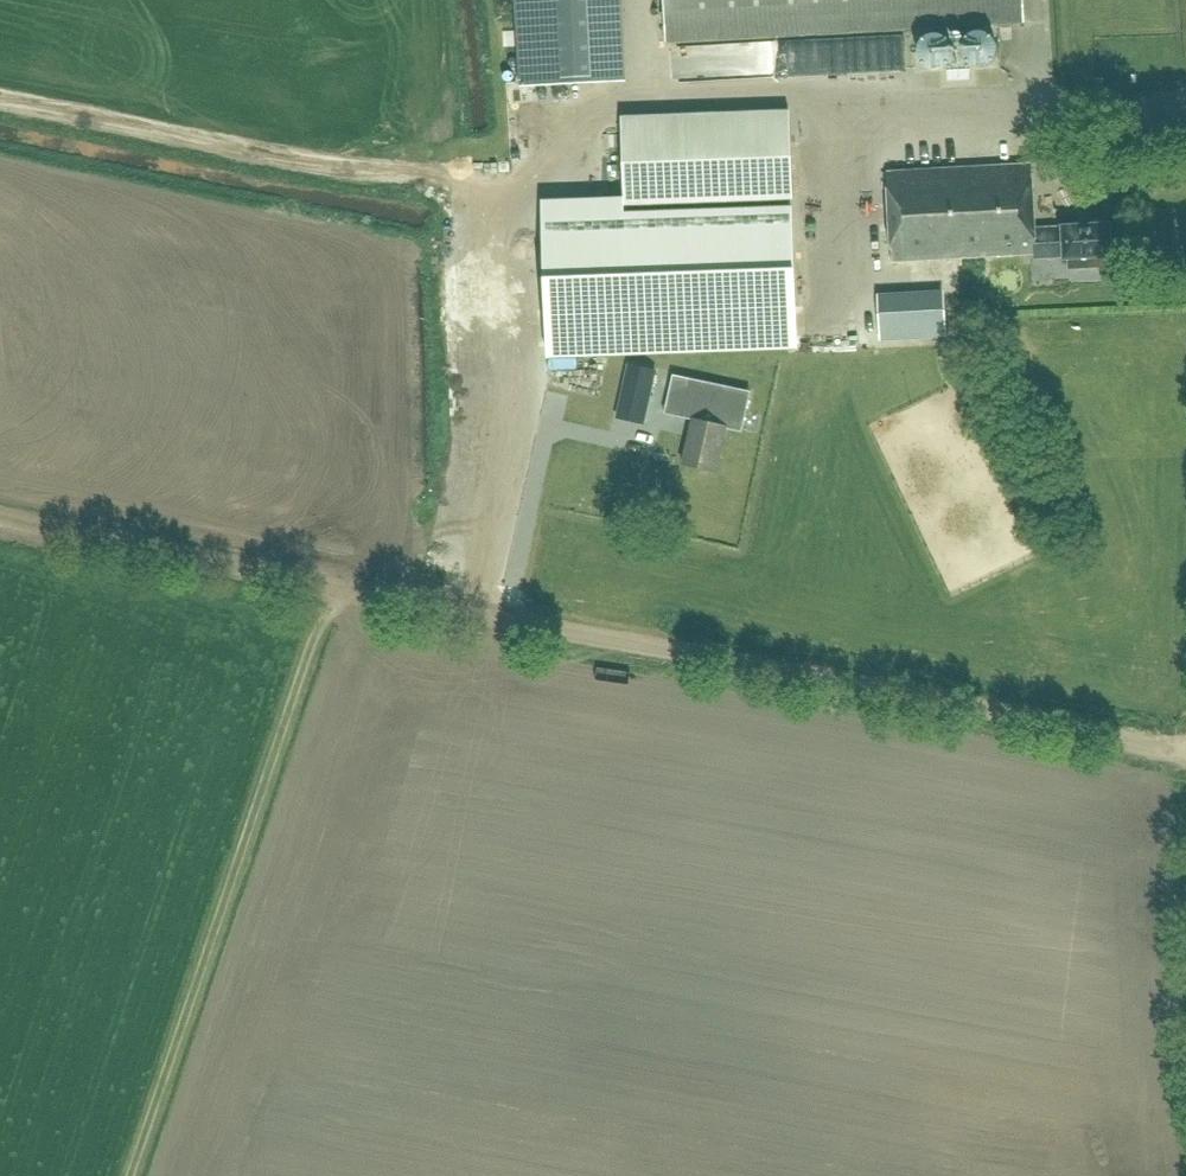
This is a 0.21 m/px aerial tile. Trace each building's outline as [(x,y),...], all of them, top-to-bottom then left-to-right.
[(520,87),(604,83),(600,0),(515,0),(520,87)] [(667,41),(1025,22),(1024,0),(665,0),(667,41)] [(789,114),(621,120),(624,205),(792,198),(789,114)] [(1032,164),(888,172),(892,260),(1037,253),(1037,252),(1046,251),(1046,258),(1064,257),(1065,268),(1070,267),(1070,274),(1108,272),(1107,265),(1112,265),(1111,251),(1116,251),(1115,235),(1110,235),(1110,223),(1063,225),(1063,226),(1035,228),(1032,164)] [(792,211),(543,219),(548,357),(797,348),(792,211)] [(926,297),(928,331),(944,330),(942,296),(926,297)] [(628,365),(623,391),(649,397),(654,371),(628,365)] [(716,471),(726,427),(740,431),(748,399),(718,392),(719,386),(690,380),(684,407),(696,410),(694,420),(692,419),(683,463),(716,471)]
